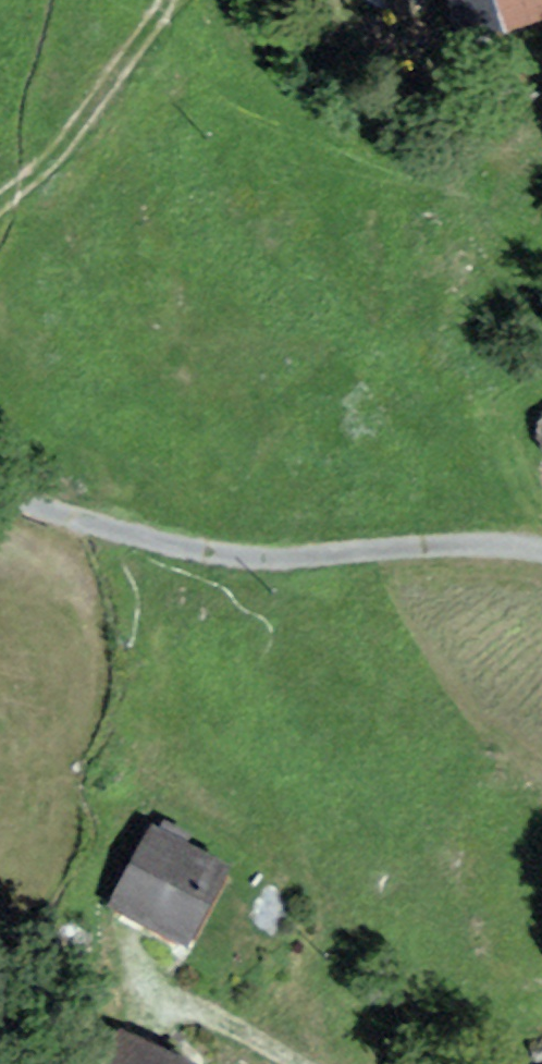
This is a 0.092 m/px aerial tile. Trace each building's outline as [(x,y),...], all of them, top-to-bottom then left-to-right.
[(454,41),(541,18),(541,0),(444,0),(454,41)] [(102,928),(183,972),(230,886),(149,842),(102,928)] [(120,1048),(111,1063),(152,1063),(120,1048)]
